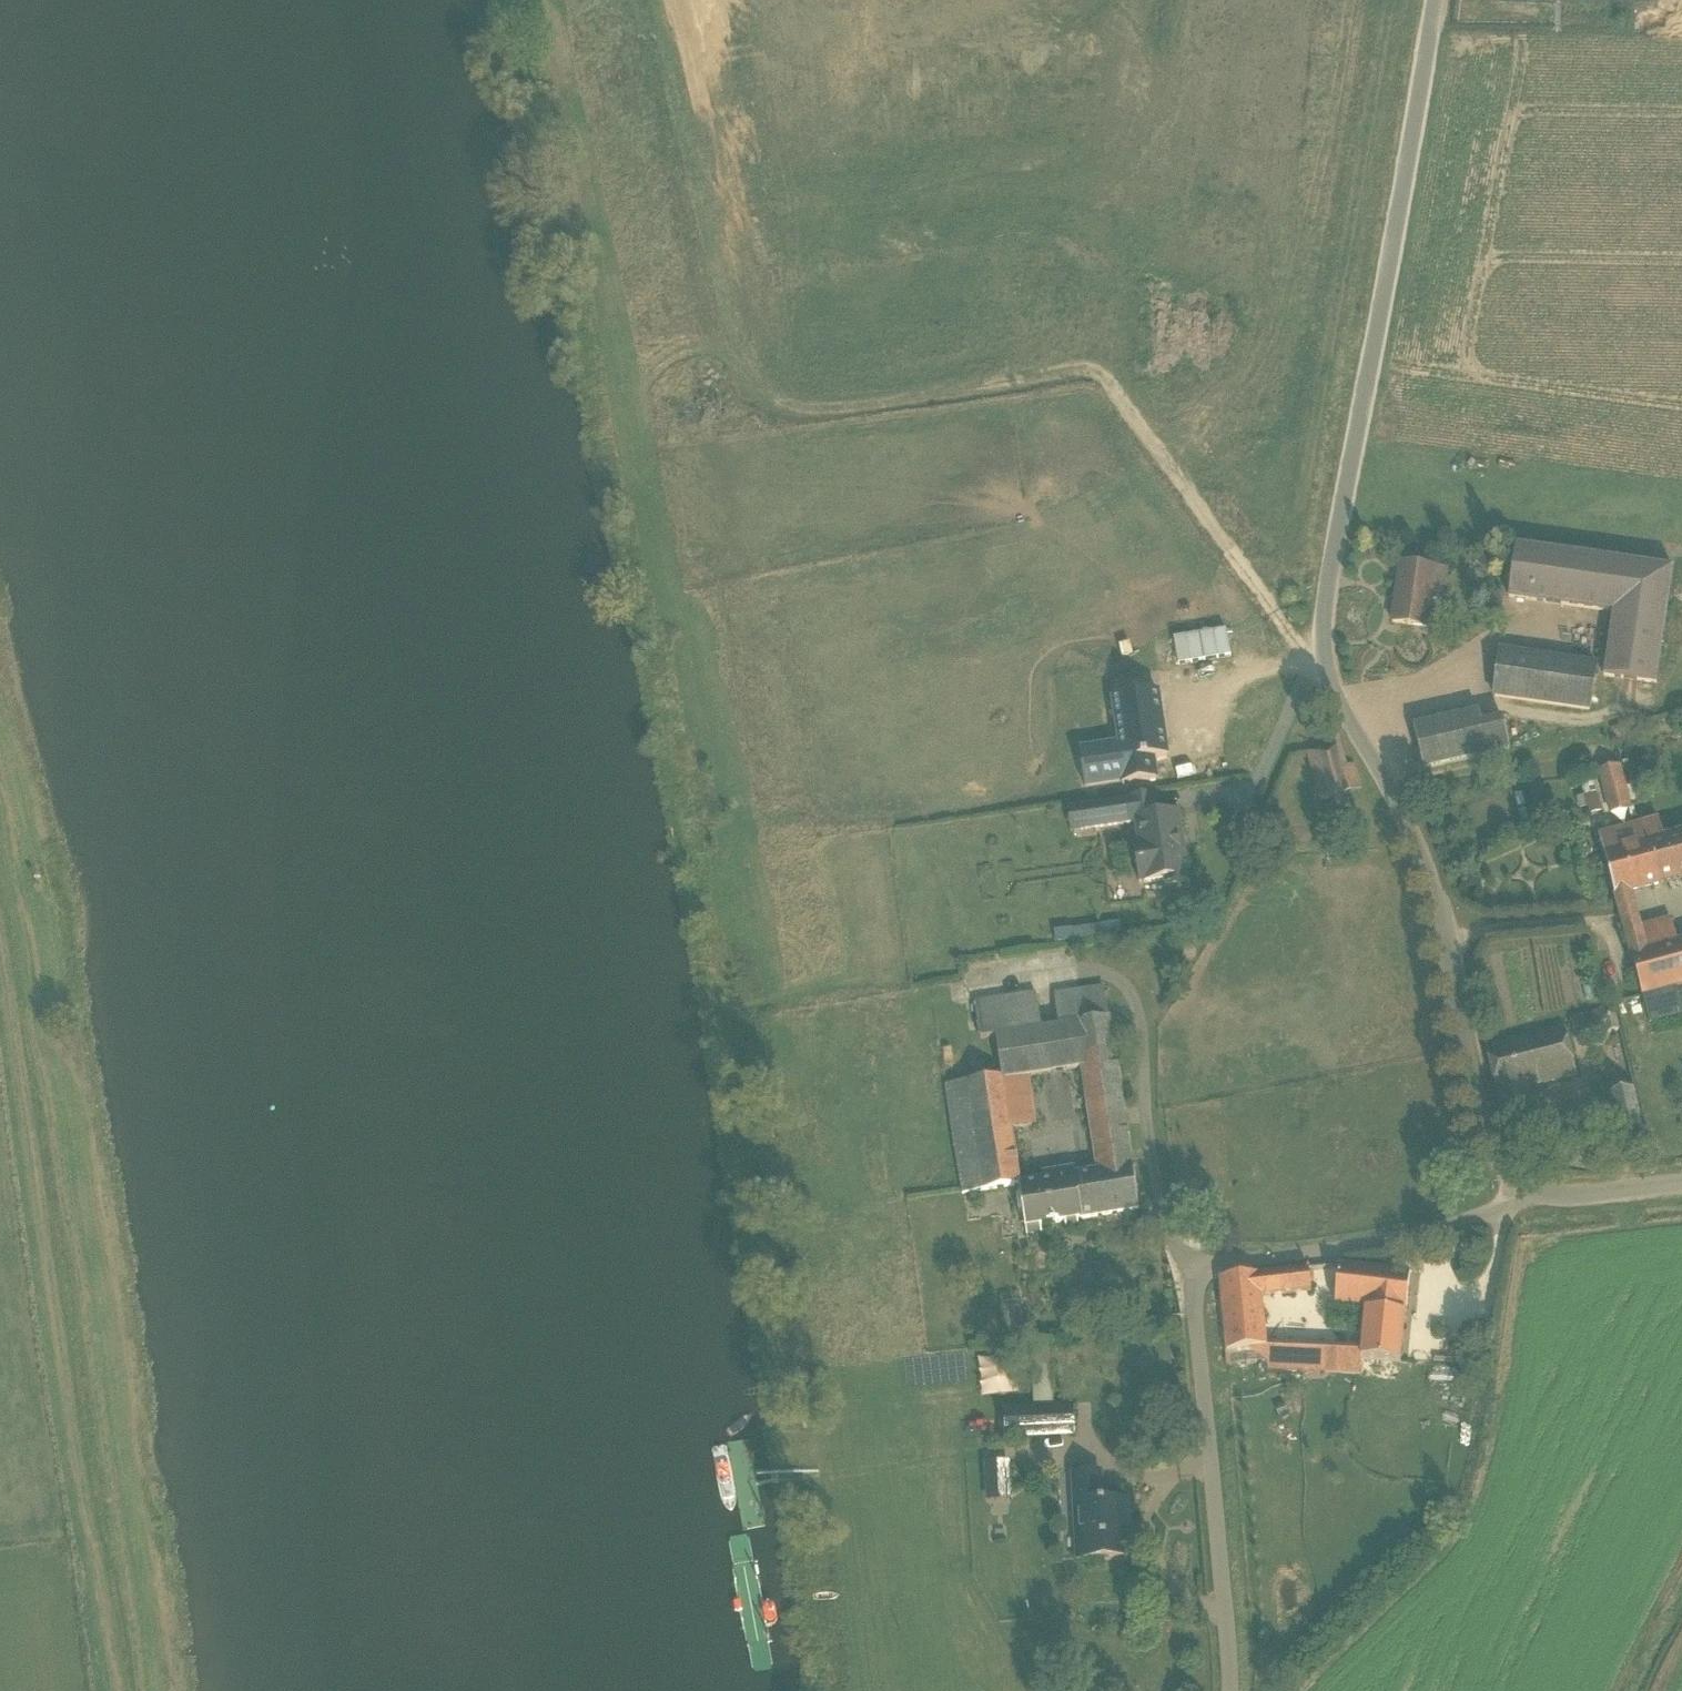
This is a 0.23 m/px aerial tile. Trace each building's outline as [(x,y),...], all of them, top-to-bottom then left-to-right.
[(1657,683),(1674,567),(1517,544),(1510,597),(1614,612),(1605,676),(1657,683)] [(1393,622),(1428,627),(1432,597),(1443,599),(1447,570),(1402,563),(1393,622)] [(1227,629),(1175,638),(1179,665),(1232,656),(1227,629)] [(1495,696),(1590,710),(1597,663),(1502,650),(1495,696)] [(1120,745),(1108,761),(1082,765),(1085,788),(1122,782),(1123,785),(1157,780),(1154,760),(1168,758),(1158,692),(1114,699),(1120,745)] [(1480,710),(1414,726),(1425,769),(1511,749),(1504,718),(1483,723),(1480,710)] [(1342,748),(1340,743),(1339,739),(1340,738),(1339,736),(1331,739),(1331,740),(1332,740),(1333,745),(1308,752),(1314,773),(1315,779),(1322,800),(1353,791),(1353,790),(1347,766),(1342,748)] [(1347,766),(1353,790),(1362,788),(1355,764),(1347,766)] [(1631,807),(1620,766),(1601,771),(1611,812),(1631,807)] [(1591,817),(1602,814),(1595,788),(1586,790),(1588,797),(1577,800),(1580,811),(1589,809),(1591,817)] [(1128,823),(1124,800),(1083,806),(1087,830),(1128,823)] [(1139,845),(1137,846),(1135,848),(1136,856),(1139,858),(1140,857),(1141,867),(1140,867),(1138,869),(1140,877),(1142,879),(1144,878),(1145,883),(1165,880),(1166,885),(1186,882),(1184,864),(1186,863),(1188,861),(1186,848),(1184,847),(1181,847),(1180,836),(1184,836),(1180,811),(1157,814),(1155,815),(1135,818),(1136,822),(1139,841),(1139,845)] [(1654,886),(1681,878),(1681,833),(1664,838),(1660,818),(1638,825),(1654,886)] [(1638,825),(1599,835),(1620,910),(1635,906),(1631,892),(1654,886),(1638,825)] [(1677,986),(1681,985),(1681,941),(1674,943),(1668,920),(1641,927),(1635,906),(1620,910),(1643,995),(1677,986)] [(1075,940),(1073,929),(1056,931),(1057,942),(1075,940)] [(1109,1017),(1108,1017),(1104,986),(1053,993),(1058,1025),(1109,1017)] [(1670,1012),(1681,1009),(1681,1005),(1677,986),(1643,995),(1649,1018),(1670,1012)] [(1042,1224),(1066,1221),(1067,1227),(1080,1225),(1079,1219),(1140,1209),(1111,1016),(1108,1017),(1109,1017),(1058,1025),(1041,1028),(1036,993),(975,1002),(980,1038),(996,1036),(1003,1076),(946,1085),(963,1193),(1019,1184),(1027,1233),(1043,1231),(1042,1224)] [(1615,1014),(1612,1006),(1570,1017),(1575,1036),(1605,1028),(1607,1033),(1621,1029),(1616,1014),(1615,1014)] [(1592,1128),(1575,1124),(1575,1131),(1559,1128),(1542,1125),(1534,1099),(1528,1101),(1524,1087),(1577,1073),(1564,1024),(1486,1044),(1499,1094),(1509,1133),(1540,1137),(1537,1159),(1592,1170),(1592,1128)] [(1634,1088),(1610,1093),(1618,1129),(1642,1123),(1634,1088)] [(1362,1358),(1401,1362),(1407,1312),(1411,1272),(1340,1264),(1335,1305),(1367,1309),(1362,1358)] [(1229,1365),(1250,1362),(1248,1343),(1267,1340),(1265,1324),(1263,1295),(1312,1290),(1310,1268),(1221,1277),(1229,1365)] [(1360,1346),(1267,1340),(1269,1361),(1269,1370),(1359,1374),(1360,1346)] [(981,1356),(982,1395),(1025,1393),(1024,1354),(981,1356)] [(1076,1404),(1056,1405),(1035,1406),(1020,1406),(1022,1438),(1077,1437),(1076,1404)] [(986,1463),(988,1502),(1012,1501),(1010,1462),(986,1463)] [(1132,1525),(1129,1499),(1102,1501),(1101,1472),(1074,1474),(1079,1560),(1127,1557),(1124,1526),(1132,1525)]
